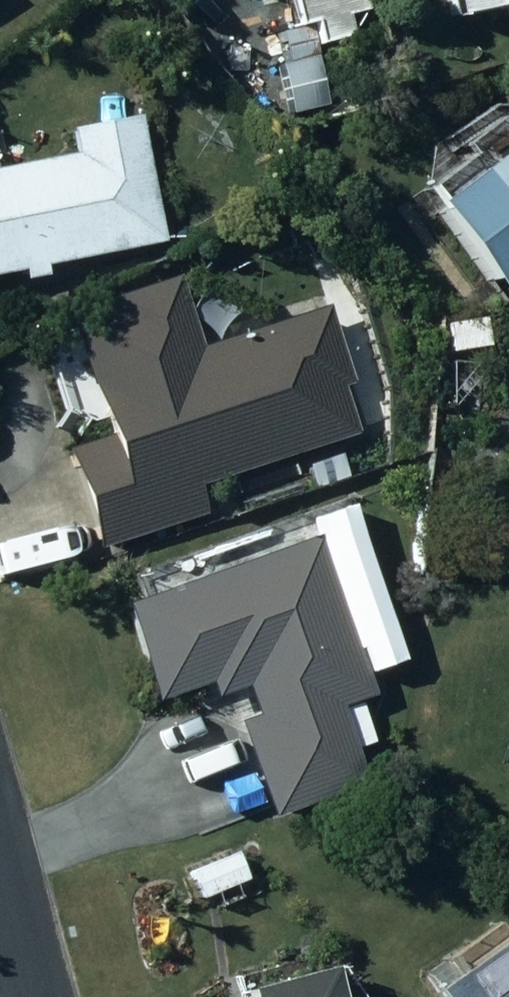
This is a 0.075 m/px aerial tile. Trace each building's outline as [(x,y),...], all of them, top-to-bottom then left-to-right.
[(295,25),(309,21),(314,42),(349,33),(345,15),(366,10),(364,0),(290,0),(295,25)] [(497,12),(508,10),(508,0),(494,0),(497,12)] [(72,153),(0,168),(0,272),(18,269),(20,278),(40,274),(38,265),(162,240),(138,113),(67,127),(72,153)] [(474,169),(508,215),(508,143),(474,169)] [(105,437),(67,449),(99,546),(205,511),(196,483),(357,430),(342,383),(351,380),(326,305),(198,347),(175,274),(106,297),(110,307),(67,321),(105,437)] [(486,318),(444,321),(446,352),(488,349),(486,318)] [(339,452),(306,465),(315,488),(348,476),(339,452)] [(305,540),(254,557),(257,564),(212,580),(209,574),(172,586),(173,594),(126,611),(154,690),(210,670),(216,684),(247,674),(263,720),(245,727),(273,805),(350,777),(323,701),(364,686),(349,646),(343,649),(305,540)] [(235,843),(190,858),(200,885),(244,870),(235,843)] [(429,992),(432,996),(508,996),(508,935),(429,992)] [(326,970),(241,992),(242,996),(333,996),(326,970)]
